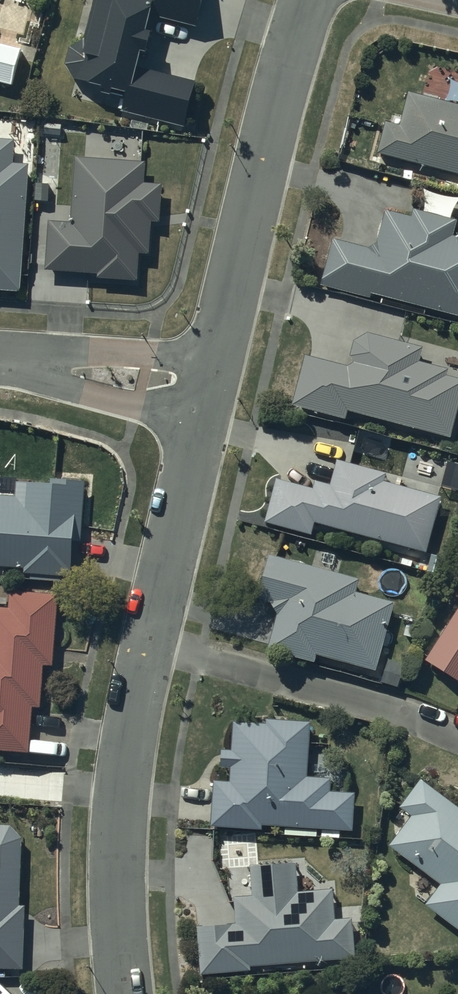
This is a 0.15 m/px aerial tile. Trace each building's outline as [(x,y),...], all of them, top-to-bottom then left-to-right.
[(153,0),(94,0),(85,43),(71,50),(66,63),(74,77),(128,91),(123,110),(185,125),(196,84),(136,70),(141,53),(147,54),(152,34),(146,31),(153,0)] [(202,0),(157,0),(153,17),(194,28),(202,0)] [(14,85),(22,52),(0,47),(0,82),(14,85)] [(377,146),(457,168),(457,100),(409,87),(400,121),(386,117),(377,146)] [(0,145),(0,297),(20,298),(29,171),(15,170),(16,146),(0,145)] [(144,168),(75,164),(71,229),(49,228),(46,277),(98,280),(98,285),(137,287),(139,258),(149,259),(151,227),(159,227),(161,190),(143,189),(144,168)] [(332,233),(320,279),(370,292),(371,287),(457,310),(457,232),(451,231),(455,216),(413,204),(411,211),(385,204),(375,245),(332,233)] [(304,349),(292,398),(345,412),(347,404),(449,429),(457,395),(457,374),(444,370),(446,364),(417,357),(421,343),(368,327),(356,334),(351,349),(354,357),(347,361),(304,349)] [(314,484),(277,473),(264,515),(311,529),(315,515),(425,547),(440,493),(383,477),(386,469),(337,455),(330,480),(316,477),(314,484)] [(24,562),(23,567),(70,570),(73,533),(79,533),(83,477),(0,471),(0,560),(24,562)] [(358,575),(268,550),(258,592),(271,596),(278,608),(267,641),(314,654),(316,647),(375,664),(393,597),(355,586),(358,575)] [(10,587),(9,604),(0,604),(0,744),(28,746),(30,701),(39,700),(42,659),(52,659),(56,591),(10,587)] [(426,653),(457,674),(457,606),(426,653)] [(229,777),(213,776),(211,821),(262,823),(262,819),(352,824),(354,788),(329,787),(330,773),(306,772),(309,716),(267,713),(267,718),(233,716),(231,746),(221,745),(220,762),(230,762),(229,777)] [(421,773),(399,800),(412,811),(390,839),(440,879),(425,899),(457,925),(457,802),(421,773)] [(22,963),(24,901),(19,900),(21,832),(9,820),(0,820),(0,963),(22,963)] [(235,919),(196,920),(199,969),(250,965),(250,960),(355,953),(352,913),(335,914),(333,885),(297,887),(296,860),(251,860),(252,891),(234,891),(235,919)]
